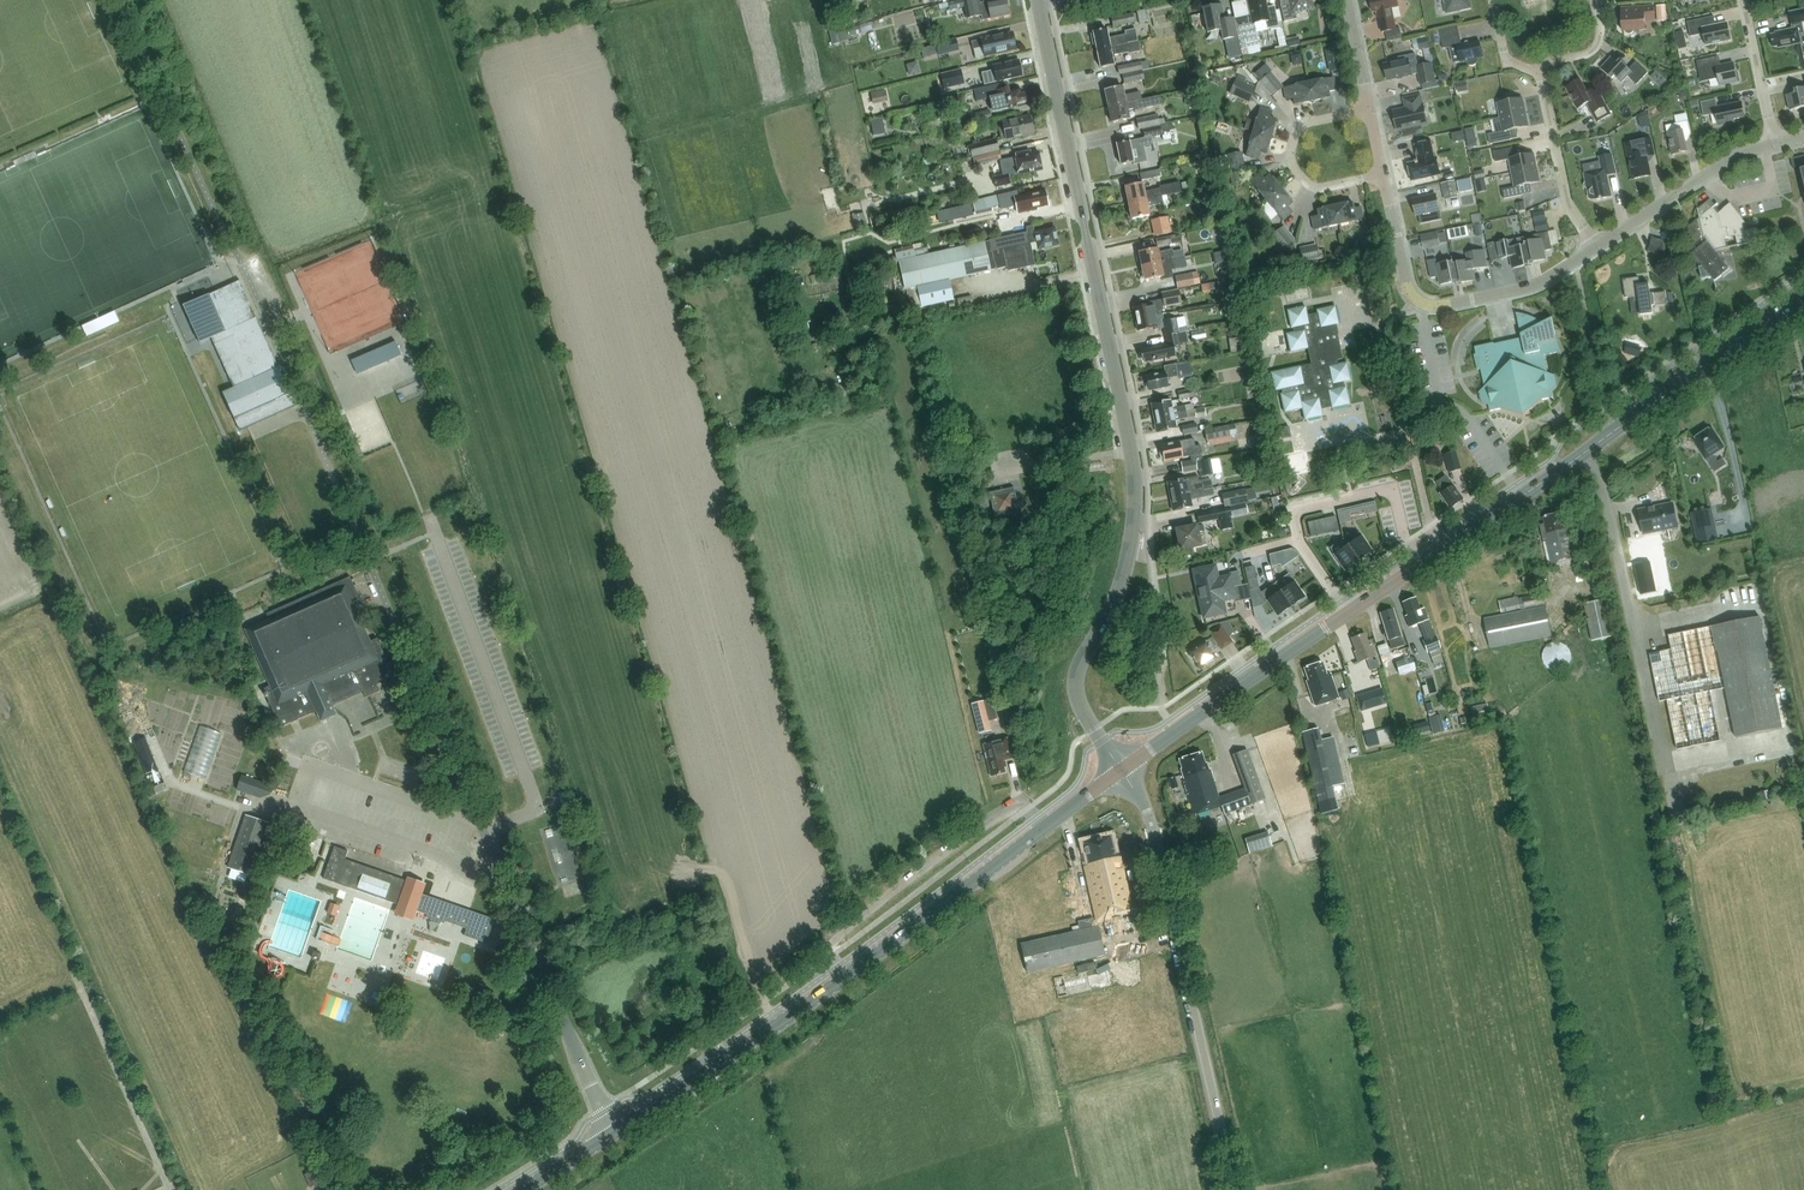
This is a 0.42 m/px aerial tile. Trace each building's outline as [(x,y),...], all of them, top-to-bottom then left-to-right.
[(967,19),(981,16),(982,21),(991,19),(1009,15),(1006,5),(1008,3),(1008,0),(996,0),(987,2),(979,3),(979,0),(958,0),(939,4),(940,9),(949,7),(949,10),(965,7),(967,19)] [(1276,12),(1268,13),(1265,0),(1247,0),(1252,24),(1265,21),(1267,29),(1279,26),(1276,12)] [(1289,4),(1281,6),(1284,22),(1297,19),(1295,12),(1313,8),(1312,0),(1288,0),(1289,4)] [(1373,12),(1377,11),(1380,13),(1379,15),(1382,32),(1396,29),(1392,8),(1399,7),(1397,0),(1371,0),(1373,12)] [(1446,5),(1445,6),(1447,13),(1472,8),(1470,0),(1445,0),(1446,5)] [(1234,18),(1225,20),(1222,4),(1203,8),(1208,33),(1221,30),(1223,40),(1238,37),(1234,18)] [(1667,21),(1666,5),(1656,6),(1658,22),(1667,21)] [(1633,33),(1634,30),(1646,30),(1645,20),(1655,19),(1654,6),(1622,9),(1623,31),(1625,31),(1627,33),(1630,34),(1633,33)] [(1137,10),(1138,21),(1146,20),(1144,9),(1137,10)] [(1802,22),(1803,21),(1803,9),(1789,12),(1793,29),(1776,33),(1776,34),(1771,35),(1774,47),(1778,46),(1779,48),(1801,43),(1799,34),(1803,33),(1803,30),(1802,22)] [(1133,13),(1111,17),(1113,27),(1135,23),(1133,13)] [(843,17),(846,27),(856,24),(853,14),(843,17)] [(1255,24),(1252,25),(1250,15),(1235,18),(1243,57),(1261,53),(1255,24)] [(1707,27),(1705,18),(1687,22),(1690,37),(1704,34),(1706,46),(1731,40),(1727,23),(1716,25),(1707,27)] [(840,20),(828,23),(833,44),(850,40),(849,36),(862,33),(860,25),(842,29),(840,20)] [(1097,50),(1138,41),(1136,29),(1126,31),(1126,34),(1109,38),(1107,28),(1093,31),(1097,50)] [(1429,33),(1432,44),(1441,42),(1438,31),(1429,33)] [(1684,31),(1677,32),(1681,47),(1687,45),(1684,31)] [(985,57),(1006,52),(1016,50),(1012,33),(971,42),(973,50),(983,48),(985,57)] [(1457,46),(1460,62),(1466,61),(1466,63),(1468,65),(1472,66),(1475,65),(1477,63),(1479,60),(1479,58),(1483,57),(1480,41),(1462,44),(1460,35),(1441,39),(1443,49),(1457,46)] [(922,50),(924,58),(958,49),(955,37),(935,43),(936,46),(922,50)] [(1300,45),(1298,37),(1286,39),(1287,48),(1300,45)] [(1417,39),(1420,50),(1430,48),(1428,37),(1417,39)] [(1115,55),(1122,53),(1130,51),(1130,53),(1140,51),(1138,41),(1097,50),(1101,68),(1115,65),(1114,64),(1117,63),(1115,55)] [(1325,50),(1329,72),(1340,70),(1336,48),(1325,50)] [(1637,85),(1648,73),(1636,61),(1629,69),(1621,61),(1618,63),(1612,57),(1601,69),(1612,80),(1615,77),(1621,83),(1627,76),(1637,85)] [(1720,86),(1740,81),(1738,73),(1736,73),(1734,63),(1715,67),(1713,57),(1697,61),(1701,82),(1719,79),(1720,86)] [(1410,68),(1408,59),(1384,64),(1388,80),(1419,73),(1421,85),(1434,82),(1430,64),(1410,68)] [(1011,77),(1021,75),(1018,61),(1009,63),(1008,62),(1000,64),(1000,65),(994,66),(997,81),(1004,79),(1004,80),(1011,78),(1011,77)] [(1118,67),(1119,74),(1143,69),(1141,62),(1118,67)] [(1254,73),(1272,95),(1283,87),(1270,72),(1271,71),(1266,64),(1254,73)] [(960,70),(941,75),(944,88),(963,83),(960,70)] [(1144,79),(1142,70),(1123,74),(1125,83),(1144,79)] [(1664,90),(1671,84),(1658,71),(1651,78),(1664,90)] [(1308,82),(1313,104),(1316,100),(1330,98),(1329,92),(1336,90),(1333,77),(1308,82)] [(1229,94),(1249,103),(1256,88),(1235,79),(1229,94)] [(1597,122),(1611,115),(1597,88),(1588,93),(1581,80),(1566,88),(1578,109),(1587,104),(1597,122)] [(1313,104),(1308,82),(1291,86),(1295,105),(1308,102),(1313,104)] [(1457,84),(1459,93),(1469,91),(1467,82),(1457,84)] [(1028,101),(1027,95),(1024,96),(1024,94),(1022,95),(1021,89),(1009,92),(1008,88),(1000,90),(999,83),(974,88),(976,100),(989,97),(992,112),(1017,107),(1017,105),(1025,103),(1025,101),(1028,101)] [(1109,107),(1142,100),(1140,92),(1124,96),(1122,87),(1106,90),(1109,107)] [(1689,97),(1686,88),(1679,90),(1681,99),(1689,97)] [(1803,108),(1803,88),(1795,90),(1796,93),(1787,95),(1790,111),(1803,108)] [(870,90),(871,103),(887,102),(886,89),(870,90)] [(1424,104),(1423,105),(1421,95),(1404,99),(1406,108),(1397,110),(1393,111),(1397,132),(1428,125),(1427,121),(1424,104)] [(1134,109),(1135,111),(1161,105),(1159,96),(1142,100),(1109,107),(1113,123),(1129,120),(1127,110),(1134,109)] [(1500,118),(1526,112),(1523,98),(1497,103),(1500,118)] [(1701,102),(1704,116),(1716,114),(1719,126),(1735,122),(1734,119),(1745,117),(1741,102),(1718,107),(1716,99),(1701,102)] [(990,109),(975,113),(978,123),(992,119),(990,109)] [(1526,112),(1500,118),(1493,119),(1496,133),(1488,134),(1490,144),(1511,140),(1510,130),(1529,126),(1526,112)] [(1164,119),(1159,120),(1158,114),(1137,119),(1139,129),(1165,124),(1164,119)] [(1253,132),(1273,138),(1272,133),(1276,120),(1258,114),(1253,132)] [(1649,115),(1640,117),(1641,125),(1651,123),(1649,115)] [(1002,122),(1003,127),(999,128),(1001,140),(1006,139),(1006,140),(1034,134),(1030,116),(1002,122)] [(883,118),(871,121),(874,136),(886,133),(883,118)] [(1676,124),(1666,126),(1668,134),(1667,134),(1672,155),(1688,152),(1684,136),(1691,134),(1688,121),(1676,124)] [(1160,125),(1162,132),(1173,130),(1172,123),(1160,125)] [(1152,137),(1162,135),(1160,125),(1143,129),(1145,138),(1117,144),(1122,165),(1133,162),(1134,164),(1147,162),(1144,147),(1153,145),(1152,137)] [(1469,148),(1479,145),(1474,127),(1464,129),(1469,148)] [(1454,141),(1464,139),(1462,130),(1452,132),(1454,141)] [(1247,149),(1266,154),(1270,141),(1273,138),(1253,132),(1247,149)] [(996,139),(969,146),(972,158),(999,151),(996,139)] [(1633,179),(1651,175),(1647,157),(1654,155),(1650,139),(1626,144),(1633,179)] [(1435,158),(1431,141),(1415,145),(1418,161),(1408,163),(1412,181),(1441,175),(1437,157),(1435,158)] [(1512,173),(1537,168),(1534,153),(1515,157),(1513,148),(1494,152),(1496,162),(1509,159),(1512,173)] [(1001,159),(999,151),(973,158),(975,166),(1001,159)] [(1245,168),(1241,151),(1227,154),(1231,171),(1245,168)] [(1001,161),(1004,174),(994,176),(997,186),(1010,183),(1008,175),(1012,174),(1018,172),(1018,175),(1043,170),(1039,152),(1026,154),(1026,152),(1016,154),(1016,156),(1015,157),(1016,159),(1001,161)] [(1616,174),(1612,154),(1599,157),(1602,170),(1584,174),(1586,182),(1584,184),(1585,188),(1587,189),(1589,198),(1596,200),(1612,197),(1607,175),(1616,174)] [(1540,182),(1537,168),(1512,173),(1515,187),(1502,189),(1504,199),(1523,195),(1521,186),(1540,182)] [(1486,178),(1484,169),(1474,171),(1476,179),(1486,178)] [(1159,170),(1141,174),(1142,181),(1161,176),(1159,170)] [(1447,180),(1454,178),(1453,170),(1445,172),(1447,180)] [(1240,181),(1238,171),(1230,173),(1232,183),(1240,181)] [(1250,181),(1266,201),(1283,187),(1279,186),(1270,175),(1265,179),(1261,173),(1250,181)] [(1471,178),(1457,181),(1459,193),(1474,190),(1471,178)] [(1455,180),(1441,183),(1445,200),(1459,197),(1455,180)] [(1129,203),(1162,196),(1161,188),(1145,192),(1143,183),(1126,186),(1129,203)] [(1284,192),(1283,187),(1266,201),(1282,221),(1293,212),(1288,207),(1293,203),(1284,192)] [(974,201),(976,210),(1000,205),(1001,208),(1016,205),(1018,213),(1028,211),(1028,212),(1031,212),(1032,213),(1035,212),(1036,210),(1038,210),(1038,208),(1048,206),(1047,199),(1048,197),(1048,193),(1046,192),(1045,191),(1024,195),(1018,196),(1017,192),(974,201)] [(1201,194),(1203,201),(1211,199),(1210,193),(1201,194)] [(1167,195),(1162,196),(1129,203),(1132,219),(1150,216),(1148,206),(1164,203),(1163,201),(1168,201),(1167,195)] [(1440,210),(1436,195),(1413,199),(1417,215),(1440,210)] [(975,211),(972,201),(939,209),(942,219),(975,211)] [(1334,203),(1339,225),(1356,221),(1352,202),(1339,205),(1334,203)] [(1518,212),(1526,210),(1525,202),(1516,204),(1518,212)] [(1314,230),(1339,225),(1334,203),(1331,207),(1317,209),(1319,215),(1311,217),(1314,230)] [(1735,233),(1738,246),(1768,239),(1767,238),(1766,238),(1757,228),(1745,230),(1743,224),(1746,223),(1730,203),(1718,213),(1713,208),(1718,204),(1718,203),(1697,220),(1684,231),(1700,251),(1694,255),(1699,262),(1700,262),(1701,267),(1697,268),(1697,269),(1700,268),(1702,279),(1713,277),(1717,290),(1715,281),(1722,275),(1723,277),(1733,270),(1726,260),(1724,262),(1715,251),(1727,248),(1725,238),(1729,237),(1729,235),(1735,233)] [(1535,222),(1546,220),(1544,211),(1533,213),(1535,222)] [(852,216),(856,230),(867,227),(864,213),(852,216)] [(1151,220),(1154,235),(1171,231),(1168,216),(1151,220)] [(1548,230),(1546,220),(1535,222),(1537,232),(1548,230)] [(1001,239),(1007,267),(1008,271),(1035,265),(1030,244),(1036,243),(1038,250),(1048,247),(1048,246),(1057,244),(1054,229),(1042,231),(1041,230),(1034,231),(1033,226),(1026,228),(1028,233),(1001,239)] [(1283,252),(1296,241),(1284,226),(1271,236),(1283,252)] [(1448,242),(1446,232),(1438,234),(1438,232),(1421,235),(1424,249),(1441,246),(1440,244),(1448,242)] [(1534,236),(1524,238),(1530,267),(1530,263),(1546,259),(1544,251),(1552,249),(1549,232),(1534,235),(1534,236)] [(1157,246),(1182,240),(1180,233),(1156,238),(1157,246)] [(1373,235),(1359,239),(1363,253),(1377,249),(1373,235)] [(1664,252),(1666,239),(1651,237),(1649,250),(1664,252)] [(1524,238),(1508,241),(1508,240),(1496,242),(1499,259),(1511,257),(1513,268),(1529,265),(1530,267),(1524,238)] [(1007,267),(1001,239),(899,261),(905,289),(906,289),(910,309),(954,299),(950,280),(1007,267)] [(1299,248),(1302,262),(1319,258),(1316,244),(1299,248)] [(1142,266),(1174,259),(1184,257),(1183,250),(1173,252),(1172,249),(1158,252),(1157,248),(1139,252),(1142,266)] [(1452,256),(1458,285),(1458,284),(1474,280),(1472,270),(1487,267),(1484,251),(1468,254),(1469,260),(1454,263),(1453,256),(1452,256)] [(1458,286),(1458,285),(1452,256),(1453,261),(1437,264),(1436,259),(1427,261),(1431,278),(1439,277),(1441,285),(1457,281),(1458,286)] [(1163,272),(1176,269),(1174,259),(1142,266),(1145,280),(1164,276),(1163,272)] [(1686,280),(1691,275),(1689,266),(1683,268),(1686,280)] [(1199,286),(1196,272),(1176,276),(1178,288),(1195,285),(1195,286),(1199,286)] [(1638,296),(1640,313),(1641,315),(1653,313),(1652,306),(1667,304),(1665,292),(1651,294),(1649,284),(1640,285),(1639,277),(1623,279),(1626,298),(1630,297),(1638,296)] [(1220,287),(1218,280),(1200,285),(1202,292),(1220,287)] [(1232,280),(1221,282),(1222,289),(1233,287),(1232,280)] [(232,294),(223,298),(235,325),(256,315),(240,281),(229,286),(232,294)] [(229,286),(184,306),(200,343),(211,338),(234,388),(222,393),(240,431),(296,405),(262,329),(259,330),(254,319),(257,318),(256,315),(235,325),(223,298),(232,294),(229,286)] [(1134,308),(1136,320),(1162,314),(1161,311),(1163,307),(1181,304),(1179,291),(1162,294),(1163,300),(1149,302),(1150,305),(1134,308)] [(1237,299),(1236,292),(1226,293),(1227,301),(1237,299)] [(317,317),(331,352),(403,322),(399,312),(399,308),(393,294),(377,293),(381,304),(372,307),(371,313),(362,317),(358,317),(345,322),(345,318),(338,317),(337,327),(328,326),(325,320),(330,318),(317,317)] [(876,310),(878,319),(901,313),(899,304),(876,310)] [(1323,416),(1322,409),(1331,407),(1332,408),(1350,404),(1346,386),(1344,386),(1343,382),(1351,381),(1347,362),(1338,364),(1337,360),(1343,359),(1337,335),(1338,335),(1336,325),(1339,324),(1335,306),(1317,310),(1317,313),(1307,315),(1305,306),(1287,310),(1291,328),(1293,328),(1294,332),(1286,334),(1290,352),(1308,349),(1311,364),(1271,373),(1275,391),(1282,389),(1282,394),(1280,394),(1284,412),(1302,409),(1305,420),(1323,416)] [(1558,340),(1557,339),(1552,318),(1543,323),(1534,318),(1526,314),(1518,313),(1516,313),(1516,314),(1517,314),(1522,340),(1511,343),(1511,342),(1508,342),(1506,343),(1506,344),(1495,346),(1494,343),(1492,343),(1475,347),(1477,354),(1474,355),(1478,370),(1481,369),(1485,387),(1483,388),(1480,391),(1482,403),(1489,405),(1489,407),(1490,412),(1491,411),(1501,409),(1525,416),(1543,399),(1553,397),(1553,398),(1554,398),(1552,391),(1557,386),(1555,375),(1548,373),(1544,355),(1560,352),(1561,352),(1560,348),(1558,342),(1557,340),(1558,340)] [(1163,320),(1162,314),(1136,320),(1138,331),(1155,328),(1156,330),(1164,328),(1166,336),(1188,332),(1187,326),(1183,326),(1181,317),(1163,320)] [(1262,330),(1257,337),(1263,342),(1268,335),(1262,330)] [(1185,332),(1177,334),(1166,336),(1168,345),(1142,350),(1143,353),(1141,353),(1143,360),(1144,360),(1145,362),(1156,360),(1156,361),(1162,360),(1162,359),(1176,356),(1174,350),(1180,349),(1179,343),(1187,342),(1185,332)] [(1241,351),(1239,337),(1229,339),(1231,353),(1241,351)] [(391,339),(358,353),(363,367),(397,352),(391,339)] [(1149,391),(1168,388),(1167,380),(1192,375),(1190,363),(1164,368),(1165,373),(1146,377),(1149,391)] [(1803,380),(1801,374),(1792,376),(1794,383),(1803,380)] [(1179,401),(1195,397),(1193,388),(1177,392),(1179,401)] [(1152,405),(1155,419),(1186,412),(1185,406),(1172,409),(1171,401),(1152,405)] [(1205,407),(1195,409),(1195,410),(1196,417),(1206,415),(1205,407)] [(1186,412),(1155,419),(1158,433),(1176,429),(1174,421),(1187,418),(1186,412)] [(1182,426),(1183,434),(1198,431),(1197,423),(1182,426)] [(1235,425),(1235,423),(1205,430),(1207,440),(1214,446),(1231,442),(1229,435),(1243,432),(1241,424),(1235,425)] [(1281,428),(1283,438),(1291,437),(1289,426),(1281,428)] [(1712,428),(1694,440),(1706,458),(1712,467),(1718,463),(1712,454),(1724,447),(1712,428)] [(1436,436),(1425,439),(1427,446),(1438,443),(1436,436)] [(1165,460),(1174,458),(1174,459),(1191,456),(1200,454),(1202,454),(1200,446),(1196,447),(1194,438),(1162,445),(1165,460)] [(1450,473),(1461,470),(1456,452),(1444,455),(1450,473)] [(1198,457),(1201,456),(1200,454),(1191,456),(1191,461),(1181,462),(1183,472),(1197,470),(1196,462),(1199,461),(1198,457)] [(1211,459),(1198,462),(1200,477),(1214,474),(1213,467),(1211,459)] [(1718,463),(1712,467),(1715,472),(1727,464),(1723,459),(1718,463)] [(1720,470),(1723,489),(1735,487),(1733,468),(1720,470)] [(1452,485),(1446,475),(1436,482),(1442,492),(1440,493),(1450,508),(1463,500),(1452,485)] [(1198,476),(1186,478),(1167,483),(1170,496),(1204,490),(1203,490),(1213,487),(1211,478),(1199,481),(1198,476)] [(995,517),(1020,512),(1014,488),(990,493),(995,517)] [(1204,490),(1170,496),(1174,511),(1192,506),(1191,500),(1214,494),(1213,488),(1204,490)] [(1245,489),(1222,494),(1225,507),(1248,502),(1245,489)] [(1639,510),(1644,534),(1678,527),(1675,515),(1673,503),(1639,510)] [(1221,530),(1233,528),(1230,516),(1231,516),(1229,507),(1197,513),(1198,522),(1219,519),(1221,530)] [(1571,531),(1567,533),(1562,512),(1542,516),(1544,524),(1539,525),(1549,568),(1578,561),(1581,574),(1593,571),(1590,555),(1577,558),(1571,531)] [(1335,513),(1307,521),(1311,536),(1339,528),(1335,513)] [(1196,525),(1177,530),(1182,549),(1183,549),(1185,556),(1194,554),(1192,547),(1201,544),(1198,532),(1204,530),(1203,524),(1196,526),(1196,525)] [(1540,539),(1538,530),(1532,531),(1533,540),(1540,539)] [(1359,531),(1345,541),(1348,545),(1358,560),(1372,551),(1359,531)] [(1343,548),(1334,554),(1345,570),(1358,560),(1348,545),(1345,541),(1343,538),(1338,542),(1343,548)] [(1655,591),(1647,546),(1631,550),(1640,594),(1655,591)] [(1214,567),(1194,571),(1204,617),(1225,612),(1222,600),(1234,597),(1232,586),(1230,577),(1217,579),(1214,567)] [(1239,571),(1229,573),(1230,577),(1232,586),(1242,584),(1239,571)] [(280,728),(291,723),(294,721),(298,720),(316,712),(321,722),(331,717),(337,715),(336,711),(333,704),(346,698),(363,690),(366,697),(370,696),(380,691),(377,684),(381,682),(395,676),(377,638),(367,643),(350,604),(360,599),(350,576),(266,614),(269,618),(246,629),(270,686),(263,689),(280,728)] [(1293,579),(1279,589),(1291,606),(1305,597),(1293,579)] [(1275,583),(1261,592),(1277,616),(1291,606),(1279,589),(1275,583)] [(1502,613),(1545,604),(1543,593),(1519,598),(1518,597),(1500,600),(1502,613)] [(1420,610),(1415,597),(1403,602),(1407,615),(1405,616),(1410,627),(1419,624),(1427,620),(1423,609),(1420,610)] [(1607,599),(1584,604),(1592,641),(1615,636),(1607,599)] [(1546,606),(1485,618),(1491,648),(1552,636),(1546,606)] [(1380,613),(1388,636),(1392,649),(1404,645),(1393,609),(1380,613)] [(1760,616),(1669,635),(1672,649),(1650,654),(1660,701),(1668,700),(1678,750),(1721,741),(1783,728),(1777,701),(1783,699),(1780,685),(1774,686),(1760,616)] [(1433,636),(1427,620),(1419,624),(1425,640),(1422,641),(1427,652),(1439,648),(1434,636),(1433,636)] [(1205,642),(1189,653),(1190,654),(1189,656),(1191,659),(1193,658),(1198,666),(1197,668),(1200,671),(1204,668),(1204,666),(1216,658),(1210,649),(1218,644),(1221,650),(1232,642),(1221,625),(1210,633),(1213,637),(1205,642)] [(1365,633),(1351,638),(1356,651),(1354,652),(1358,662),(1367,659),(1371,671),(1380,667),(1377,659),(1373,661),(1372,657),(1376,656),(1372,645),(1370,646),(1365,633)] [(1543,651),(1543,656),(1543,661),(1546,666),(1550,669),(1555,671),(1560,671),(1564,669),(1568,666),(1571,661),(1572,656),(1571,651),(1568,647),(1564,644),(1560,642),(1555,642),(1550,644),(1546,647),(1543,651)] [(1410,657),(1407,647),(1392,652),(1399,675),(1416,670),(1412,657),(1410,657)] [(1439,648),(1430,652),(1434,664),(1443,660),(1439,648)] [(1314,707),(1339,698),(1330,675),(1329,676),(1328,672),(1326,673),(1322,662),(1303,669),(1308,682),(1305,683),(1314,707)] [(1361,712),(1387,704),(1382,688),(1356,696),(1361,712)] [(117,710),(140,701),(136,690),(112,699),(117,710)] [(1339,692),(1342,701),(1350,698),(1347,690),(1339,692)] [(991,730),(989,721),(996,719),(992,699),(972,704),(979,733),(991,730)] [(1487,704),(1471,708),(1474,721),(1490,717),(1487,704)] [(1444,731),(1440,715),(1428,718),(1433,734),(1444,731)] [(1408,725),(1411,736),(1424,732),(1421,722),(1408,725)] [(199,726),(184,771),(205,779),(221,733),(199,726)] [(1364,732),(1367,746),(1391,741),(1388,727),(1364,732)] [(1319,728),(1302,732),(1321,814),(1338,810),(1332,786),(1344,784),(1334,737),(1321,740),(1319,728)] [(1014,758),(1009,738),(983,744),(991,776),(1005,772),(1004,767),(1006,767),(1005,760),(1014,758)] [(1222,807),(1224,814),(1234,811),(1265,799),(1247,750),(1233,755),(1245,788),(1219,798),(1210,769),(1208,770),(1206,763),(1205,764),(1202,752),(1180,759),(1184,772),(1183,773),(1185,779),(1181,781),(1194,815),(1222,807)] [(146,772),(155,771),(153,758),(145,759),(146,772)] [(265,784),(242,776),(237,790),(260,798),(265,784)] [(1168,778),(1172,789),(1179,787),(1175,776),(1168,778)] [(156,793),(167,789),(164,782),(153,787),(156,793)] [(568,805),(563,791),(558,793),(560,800),(563,807),(568,805)] [(267,831),(270,823),(246,815),(228,867),(255,877),(270,832),(267,831)] [(1272,845),(1267,831),(1245,838),(1249,853),(1272,845)] [(313,843),(308,841),(304,855),(319,859),(325,839),(315,836),(313,843)] [(1088,864),(1084,865),(1070,868),(1073,878),(1087,875),(1096,917),(1078,921),(1080,931),(1021,944),(1027,972),(1050,966),(1105,954),(1097,920),(1123,914),(1122,913),(1132,911),(1119,853),(1115,854),(1110,836),(1084,843),(1088,864)] [(423,894),(427,883),(417,880),(408,877),(407,878),(406,881),(345,859),(346,857),(346,855),(348,851),(334,846),(329,861),(323,878),(344,885),(348,887),(395,903),(398,904),(395,914),(404,918),(413,921),(417,911),(427,914),(426,917),(444,923),(445,921),(466,928),(463,935),(486,943),(495,919),(471,910),(429,896),(423,894)] [(580,880),(564,885),(567,895),(583,890),(580,880)] [(244,888),(240,898),(248,901),(251,891),(244,888)] [(314,952),(311,959),(315,961),(317,961),(319,962),(320,960),(322,955),(314,952)] [(1056,997),(1111,986),(1107,965),(1052,975),(1054,986),(1056,997)] [(319,1183),(314,1171),(305,1175),(310,1187),(319,1183)] [(340,1175),(334,1178),(339,1189),(345,1187),(340,1175)]
